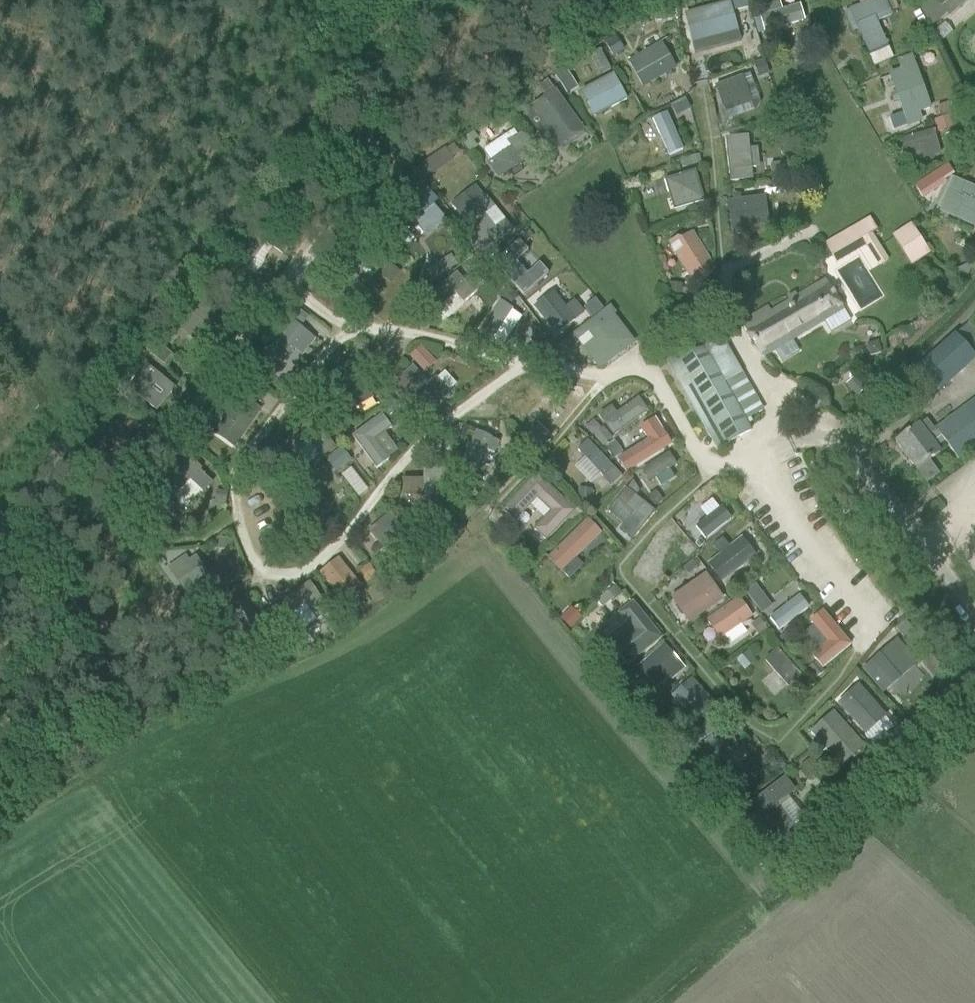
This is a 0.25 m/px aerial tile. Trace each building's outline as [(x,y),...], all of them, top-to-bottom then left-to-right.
[(736,10),(748,7),(746,0),(733,0),(736,10)] [(765,29),(802,24),(798,0),(761,0),(765,29)] [(848,8),(868,54),(873,66),(894,57),(889,45),(878,20),(892,14),(891,11),(886,0),(868,0),(859,4),(848,8)] [(930,0),(944,15),(961,0),(931,0),(930,0)] [(728,2),(683,14),(694,54),(739,41),(728,2)] [(670,3),(654,5),(656,21),(672,19),(670,3)] [(612,36),(604,41),(611,52),(619,47),(612,36)] [(675,72),(660,45),(627,63),(642,90),(675,72)] [(930,108),(910,54),(896,59),(900,68),(888,72),(907,126),(923,121),(920,112),(930,108)] [(765,59),(753,64),(758,78),(770,74),(765,59)] [(566,72),(557,77),(561,85),(570,81),(566,72)] [(743,74),(714,84),(724,112),(725,111),(728,116),(740,112),(738,108),(754,102),(743,74)] [(592,119),(626,101),(613,75),(579,93),(592,119)] [(584,128),(555,87),(554,88),(547,78),(537,85),(544,95),(531,105),(559,146),(584,128)] [(521,98),(510,105),(517,115),(527,108),(521,98)] [(671,106),(676,116),(689,109),(684,100),(671,106)] [(949,103),(937,106),(940,117),(952,114),(949,103)] [(503,108),(493,114),(502,127),(512,120),(503,108)] [(668,112),(652,118),(666,157),(683,151),(668,112)] [(940,117),(934,119),(938,132),(944,130),(961,125),(957,112),(952,114),(940,117)] [(941,156),(934,131),(902,140),(909,165),(941,156)] [(510,147),(487,162),(497,178),(537,153),(527,136),(519,133),(506,141),(510,147)] [(760,167),(757,146),(749,147),(748,134),(725,136),(730,180),(752,178),(751,167),(760,167)] [(426,176),(452,159),(445,150),(420,167),(426,176)] [(698,154),(690,156),(692,165),(700,163),(698,154)] [(947,162),(917,181),(925,193),(955,174),(947,162)] [(782,163),(770,165),(772,177),(784,176),(782,163)] [(704,200),(695,169),(665,178),(673,209),(704,200)] [(952,176),(937,209),(974,226),(974,187),(952,176)] [(785,178),(770,180),(772,189),(786,187),(785,178)] [(446,219),(432,203),(437,199),(424,185),(411,197),(415,201),(397,216),(411,232),(417,227),(425,237),(446,219)] [(769,224),(765,194),(727,200),(731,230),(769,224)] [(477,256),(513,228),(486,195),(459,216),(474,234),(465,242),(477,256)] [(870,218),(825,244),(832,257),(863,239),(879,266),(888,261),(872,233),(877,230),(870,218)] [(910,222),(891,234),(911,264),(930,251),(910,222)] [(281,231),(291,241),(297,234),(287,225),(281,231)] [(257,227),(232,262),(254,276),(264,262),(256,257),(271,237),(257,227)] [(525,243),(533,237),(527,230),(520,237),(525,243)] [(379,234),(378,240),(381,244),(386,245),(391,242),(392,237),(389,232),(384,231),(379,234)] [(713,265),(693,232),(681,239),(677,238),(672,240),(671,246),(691,278),(713,265)] [(277,239),(271,248),(281,254),(287,246),(277,239)] [(519,239),(493,263),(523,296),(549,273),(540,263),(528,273),(516,261),(529,250),(519,239)] [(367,287),(384,261),(359,245),(333,283),(348,293),(357,280),(367,287)] [(450,255),(426,271),(433,280),(456,264),(450,255)] [(389,264),(380,277),(390,284),(399,272),(389,264)] [(456,272),(422,301),(432,313),(433,312),(454,293),(463,304),(485,284),(474,272),(464,281),(456,272)] [(768,307),(740,323),(762,358),(825,321),(831,332),(850,321),(844,310),(834,293),(826,279),(771,312),(768,307)] [(668,284),(667,293),(680,295),(681,285),(668,284)] [(341,298),(351,309),(357,301),(345,292),(341,298)] [(569,323),(547,295),(529,310),(550,338),(569,323)] [(202,298),(178,326),(187,334),(211,306),(202,298)] [(595,300),(584,309),(591,319),(602,309),(595,300)] [(635,340),(624,328),(616,333),(606,320),(614,314),(608,306),(572,334),(597,367),(601,367),(635,340)] [(297,309),(291,317),(301,325),(307,317),(297,309)] [(501,348),(521,316),(511,309),(491,342),(501,348)] [(292,321),(269,350),(273,354),(274,356),(280,361),(284,361),(293,349),(306,333),(295,324),(292,321)] [(939,391),(974,359),(974,333),(968,325),(919,368),(939,391)] [(165,329),(159,337),(168,345),(175,337),(165,329)] [(537,329),(528,340),(536,346),(545,336),(537,329)] [(663,354),(717,450),(751,431),(723,383),(741,373),(722,338),(703,348),(696,335),(663,354)] [(552,343),(547,339),(538,350),(545,357),(549,352),(549,346),(552,343)] [(154,340),(146,350),(164,364),(172,355),(154,340)] [(421,346),(409,356),(424,373),(436,362),(421,346)] [(372,401),(349,364),(325,379),(346,412),(349,416),(372,401)] [(402,372),(387,385),(418,419),(422,416),(424,416),(429,413),(429,411),(434,407),(449,394),(434,377),(428,382),(425,379),(412,365),(403,373),(402,372)] [(158,414),(177,390),(148,366),(129,390),(158,414)] [(856,377),(849,383),(860,395),(867,388),(856,377)] [(247,380),(238,391),(251,401),(260,390),(247,380)] [(263,412),(241,396),(214,435),(236,450),(263,412)] [(392,399),(382,407),(389,416),(399,409),(392,399)] [(974,447),(974,400),(935,430),(937,432),(928,438),(918,425),(895,443),(916,471),(939,453),(936,449),(944,442),(958,460),(974,448),(974,447)] [(611,409),(598,418),(612,439),(648,414),(639,401),(616,417),(611,409)] [(346,412),(337,417),(345,429),(354,423),(349,416),(346,412)] [(374,439),(391,427),(380,413),(351,435),(377,469),(389,460),(374,439)] [(286,461),(308,443),(319,458),(335,446),(314,417),(275,447),(286,461)] [(640,427),(647,438),(619,456),(627,473),(672,445),(655,417),(640,427)] [(535,426),(525,436),(536,447),(546,437),(535,426)] [(602,428),(593,437),(602,448),(612,439),(602,428)] [(476,433),(456,481),(472,487),(487,452),(493,455),(498,443),(491,440),(492,439),(476,433)] [(588,440),(577,451),(603,477),(602,479),(611,488),(623,477),(588,440)] [(528,455),(531,444),(515,441),(513,451),(528,455)] [(614,441),(603,449),(610,461),(622,453),(614,441)] [(340,448),(327,458),(337,471),(350,461),(340,448)] [(678,476),(666,455),(647,467),(659,487),(678,476)] [(193,459),(160,491),(170,501),(175,497),(183,505),(198,490),(202,494),(212,483),(200,471),(203,469),(194,461),(193,459)] [(448,482),(448,472),(422,472),(421,482),(401,481),(401,498),(449,499),(450,482),(448,482)] [(575,510),(535,473),(501,509),(514,522),(536,499),(549,511),(532,529),(545,541),(575,510)] [(634,481),(617,501),(633,513),(619,530),(632,540),(656,511),(637,496),(641,491),(634,481)] [(577,489),(576,503),(590,504),(591,490),(577,489)] [(216,490),(213,503),(224,505),(227,492),(216,490)] [(654,491),(646,496),(654,507),(662,501),(654,491)] [(418,552),(388,516),(366,534),(382,553),(389,547),(404,564),(418,552)] [(443,518),(437,529),(452,537),(458,526),(443,518)] [(590,519),(549,557),(562,572),(577,559),(604,534),(590,519)] [(656,536),(634,574),(655,586),(662,574),(652,568),(667,543),(656,536)] [(221,537),(219,547),(232,549),(234,539),(221,537)] [(700,540),(695,544),(699,549),(704,544),(700,540)] [(754,559),(741,542),(708,567),(722,585),(754,559)] [(360,585),(337,557),(318,572),(340,601),(360,585)] [(212,596),(191,563),(187,558),(169,570),(194,608),(212,596)] [(392,567),(385,558),(373,567),(380,576),(392,567)] [(692,561),(683,569),(687,575),(697,567),(692,561)] [(370,565),(359,570),(366,583),(377,577),(370,565)] [(689,622),(721,599),(705,576),(673,599),(689,622)] [(734,590),(742,584),(736,577),(728,583),(734,590)] [(289,614),(304,604),(316,620),(329,611),(308,581),(280,600),(289,614)] [(745,592),(752,601),(761,594),(754,585),(745,592)] [(615,586),(606,593),(613,602),(622,594),(615,586)] [(777,629),(810,609),(801,595),(769,615),(777,629)] [(266,629),(248,600),(226,614),(244,643),(266,629)] [(723,635),(750,616),(739,600),(712,618),(723,635)] [(626,623),(606,640),(611,646),(627,665),(661,637),(632,602),(618,613),(626,623)] [(284,618),(276,606),(264,614),(272,626),(284,618)] [(567,611),(562,616),(571,625),(580,616),(575,611),(567,611)] [(850,645),(823,612),(810,623),(827,643),(811,656),(822,669),(850,645)] [(760,618),(751,625),(759,636),(768,629),(760,618)] [(904,621),(895,629),(903,638),(912,631),(904,621)] [(787,631),(778,638),(784,645),(792,638),(787,631)] [(918,665),(897,639),(860,671),(881,697),(918,665)] [(685,669),(663,643),(637,667),(656,689),(669,677),(671,680),(685,669)] [(766,699),(799,674),(778,647),(745,673),(766,699)] [(747,651),(735,661),(743,670),(755,660),(747,651)] [(816,662),(805,670),(813,680),(823,672),(816,662)] [(715,706),(692,681),(671,700),(694,725),(715,706)] [(655,703),(649,695),(641,701),(648,709),(655,703)] [(884,721),(865,698),(855,706),(846,696),(835,706),(863,739),(884,721)] [(864,745),(833,710),(809,732),(841,766),(864,745)] [(739,752),(726,731),(697,750),(695,756),(697,762),(699,766),(704,770),(711,771),(739,752)] [(890,754),(881,761),(891,773),(900,765),(890,754)] [(813,758),(800,768),(812,784),(825,773),(813,758)] [(753,800),(744,807),(771,843),(780,836),(794,825),(778,803),(795,791),(785,776),(753,800)]
